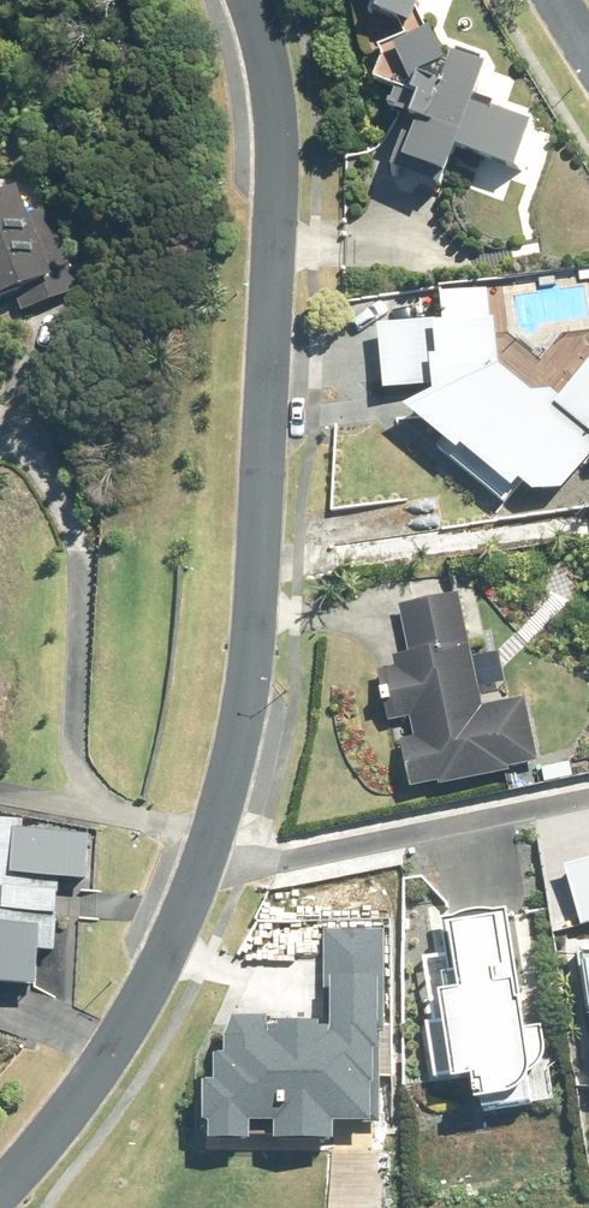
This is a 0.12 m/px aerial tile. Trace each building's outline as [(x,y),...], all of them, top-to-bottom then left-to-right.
[(407,32),(381,41),(384,53),(376,77),(397,84),(390,105),(408,111),(389,174),(442,190),(449,170),(451,170),(460,143),(518,165),(534,118),(496,105),(497,100),(477,92),(488,59),(444,46),(433,24),(427,27),(418,6),(420,0),(375,0),(372,9),(403,24),(407,32)] [(56,111),(63,133),(75,130),(67,107),(56,111)] [(18,295),(24,309),(79,287),(46,203),(29,209),(23,192),(0,201),(0,302),(18,295)] [(379,321),(386,387),(404,386),(405,402),(446,436),(438,447),(507,502),(524,481),(536,489),(565,489),(588,459),(588,360),(561,395),(551,387),(533,389),(500,364),(495,316),(445,322),(445,314),(379,321)] [(403,745),(412,788),(540,763),(527,698),(484,707),(461,595),(401,607),(411,654),(395,658),(397,668),(378,672),(388,723),(413,718),(418,742),(403,745)] [(39,983),(40,948),(56,950),(59,878),(87,877),(90,834),(27,830),(27,820),(0,818),(0,981),(39,983)] [(568,865),(584,920),(588,919),(588,859),(568,865)] [(434,1019),(427,1020),(436,1076),(455,1072),(456,1079),(475,1076),(480,1100),(514,1095),(523,1091),(529,1085),(533,1078),(535,1070),(542,1063),(545,1057),(546,1052),(541,1023),(529,1026),(526,1004),(524,1005),(509,905),(442,916),(449,951),(424,955),(434,1019)] [(387,1126),(385,926),(327,926),(328,1025),(230,1026),(230,1059),(201,1060),(201,1150),(338,1148),(338,1127),(387,1126)] [(580,946),(588,1004),(588,946),(580,946)]
